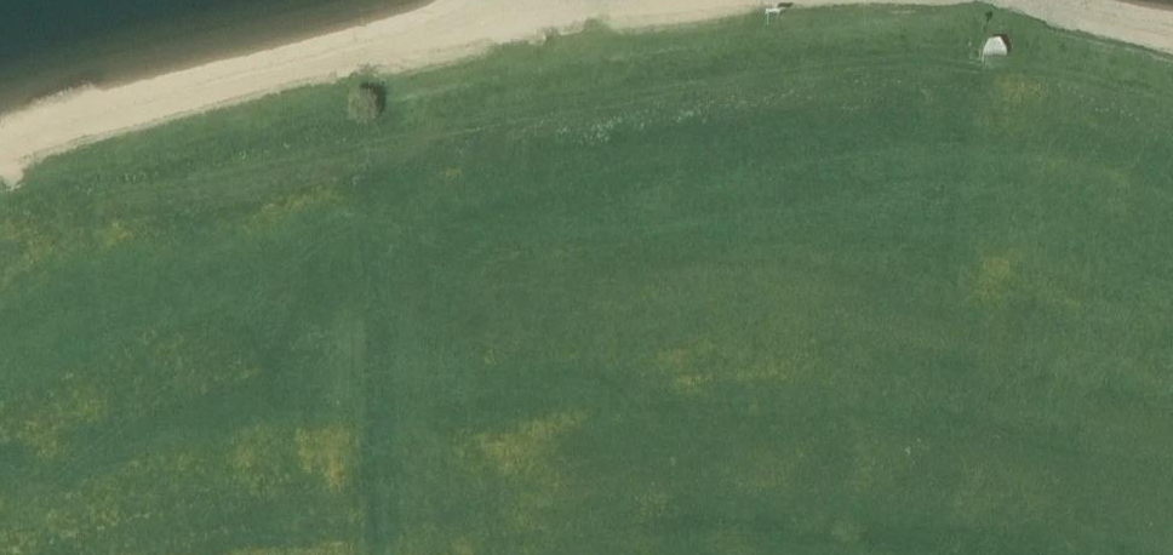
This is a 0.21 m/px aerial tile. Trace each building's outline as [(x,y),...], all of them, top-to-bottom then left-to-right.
[(1000,40),(988,40),(982,50),(982,57),(1006,56),(1006,48),(1000,40)]
